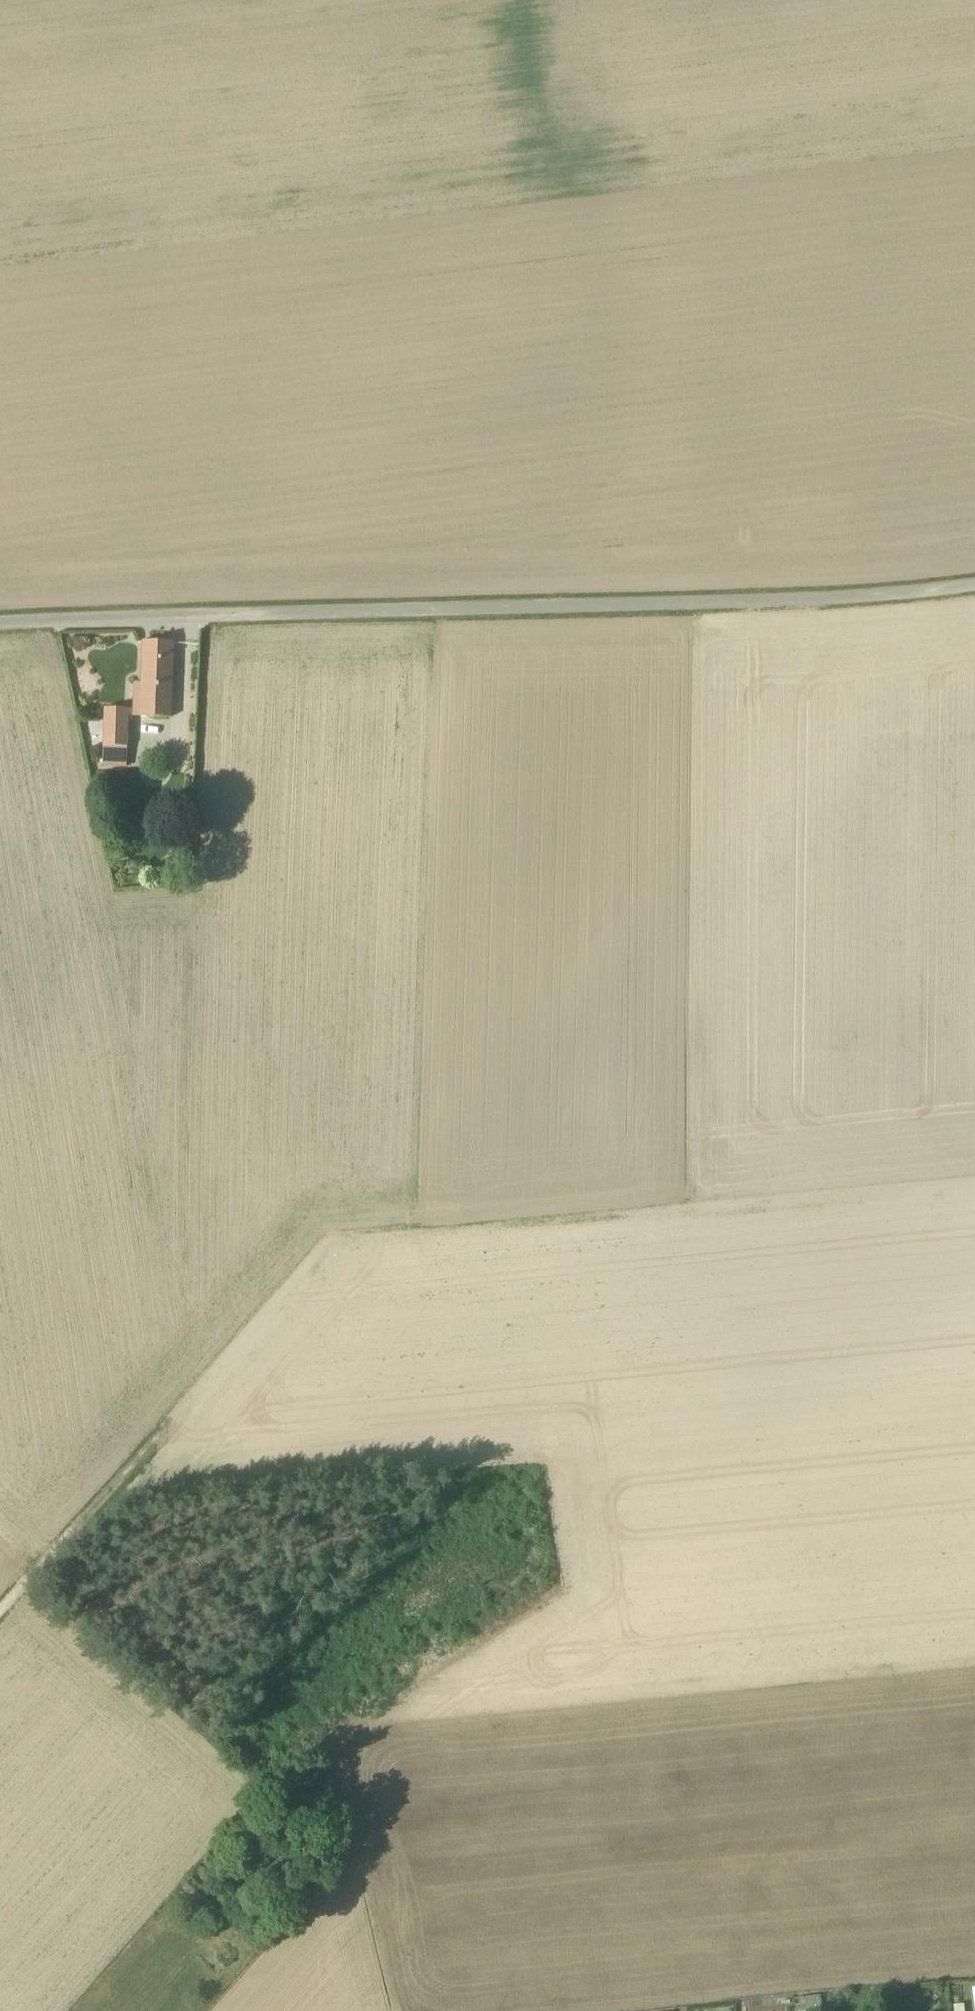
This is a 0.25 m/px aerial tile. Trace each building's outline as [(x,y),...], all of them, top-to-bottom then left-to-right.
[(169,719),(172,643),(141,642),(139,684),(132,683),(131,710),(103,709),(101,767),(126,768),(128,717),(169,719)]
